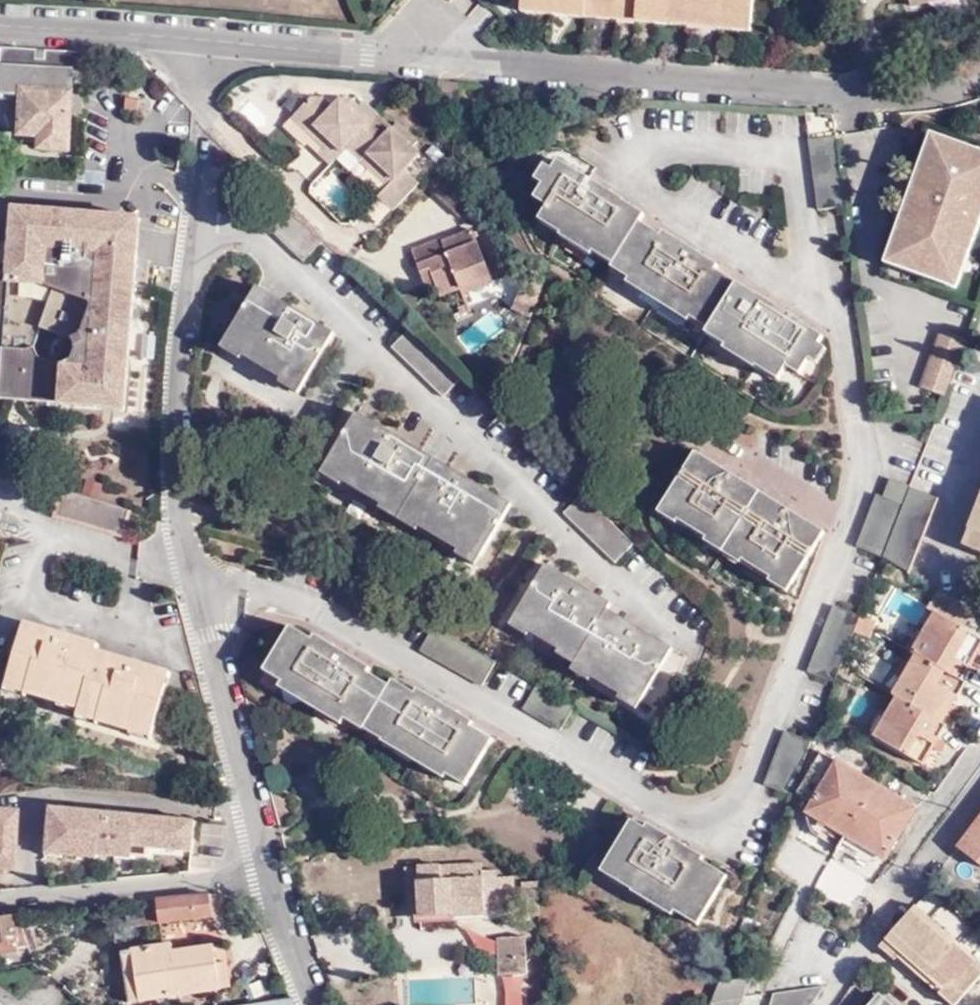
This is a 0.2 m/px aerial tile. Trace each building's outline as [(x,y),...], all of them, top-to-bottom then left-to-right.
[(526,6),(556,8),(589,11),(625,15),(640,16),(656,18),(690,21),(723,24),(755,27),(758,0),(526,0),(526,6)] [(908,9),(943,0),(906,0),(908,9)] [(556,8),(526,6),(524,18),(554,21),(556,8)] [(587,24),(589,11),(556,8),(554,21),(587,24)] [(623,28),(625,15),(589,11),(587,24),(623,28)] [(639,29),(640,16),(625,15),(623,28),(639,29)] [(655,30),(656,18),(640,16),(639,29),(655,30)] [(688,34),(690,21),(656,18),(655,30),(688,34)] [(721,36),(723,24),(690,21),(688,34),(721,36)] [(723,24),(721,36),(754,40),(755,27),(723,24)] [(89,72),(90,54),(4,50),(1,95),(21,96),(21,135),(40,136),(40,150),(69,151),(71,115),(82,115),(83,96),(71,96),(71,71),(89,72)] [(138,99),(125,97),(124,106),(137,108),(138,99)] [(307,148),(308,146),(331,167),(348,150),(360,162),(367,155),(394,180),(387,188),(377,197),(391,211),(419,184),(407,171),(421,157),(413,149),(418,143),(398,124),(393,129),(365,102),(360,107),(354,100),(339,99),(332,106),(324,98),(311,98),(284,126),(307,148)] [(933,160),(941,139),(932,136),(925,157),(933,160)] [(941,139),(933,160),(925,157),(899,225),(907,227),(897,255),(904,257),(900,268),(939,282),(942,271),(949,274),(956,252),(966,256),(979,218),(979,153),(941,139)] [(824,215),(849,212),(839,142),(813,145),(824,215)] [(367,155),(360,162),(387,188),(394,180),(367,155)] [(765,364),(784,376),(788,369),(803,379),(826,344),(720,274),(723,271),(666,234),(663,238),(643,225),(646,219),(561,164),(538,200),(550,208),(546,215),(568,229),(566,232),(598,254),(602,247),(621,259),(619,262),(639,275),(636,279),(694,317),(697,313),(715,326),(713,328),(732,340),(731,343),(764,365),(765,364)] [(5,278),(0,278),(0,350),(2,351),(1,372),(32,375),(31,392),(119,401),(122,368),(133,369),(142,271),(96,233),(98,217),(11,209),(5,278)] [(568,229),(546,215),(542,221),(564,236),(566,232),(568,229)] [(142,271),(147,222),(98,217),(96,233),(142,271)] [(907,227),(899,225),(885,263),(900,268),(904,257),(897,255),(907,227)] [(598,254),(566,232),(564,236),(562,238),(594,259),(598,254)] [(446,302),(455,298),(496,281),(478,236),(448,249),(446,245),(418,257),(433,292),(441,289),(446,302)] [(616,266),(619,262),(621,259),(602,247),(598,254),(616,266)] [(939,282),(954,288),(966,256),(956,252),(949,274),(942,271),(939,282)] [(636,279),(639,275),(619,262),(616,266),(614,269),(634,283),(636,279)] [(692,319),(694,317),(636,279),(634,283),(632,285),(689,323),(692,319)] [(499,288),(496,281),(455,298),(458,306),(499,288)] [(334,328),(257,283),(226,334),(245,345),(247,342),(286,365),(284,368),(303,380),(334,328)] [(511,308),(529,314),(538,290),(520,284),(511,308)] [(694,317),(692,319),(711,332),(713,328),(715,326),(697,313),(694,317)] [(443,391),(462,372),(410,322),(390,342),(443,391)] [(731,343),(732,340),(713,328),(711,332),(709,336),(728,348),(731,343)] [(921,386),(949,395),(968,339),(941,329),(921,386)] [(226,334),(221,342),(239,354),(242,349),(245,345),(226,334)] [(245,345),(242,349),(281,374),(284,368),(286,365),(247,342),(245,345)] [(731,343),(728,348),(726,350),(759,373),(761,370),(764,365),(731,343)] [(761,370),(780,382),(784,376),(765,364),(764,365),(761,370)] [(1,372),(0,389),(0,403),(129,414),(133,369),(122,368),(119,401),(31,392),(32,375),(1,372)] [(284,368),(281,374),(278,378),(297,390),(303,380),(284,368)] [(510,502),(357,409),(325,462),(345,474),(348,469),(386,492),(383,496),(420,519),(423,514),(464,538),(462,543),(479,553),(510,502)] [(825,531),(697,449),(663,500),(682,512),(684,509),(711,526),(709,529),(748,554),(750,550),(775,566),(773,570),(791,582),(825,531)] [(888,497),(908,505),(914,489),(895,482),(888,497)] [(124,538),(132,511),(60,489),(52,517),(124,539),(124,538)] [(617,558),(635,539),(582,489),(565,508),(617,558)] [(943,502),(914,489),(908,505),(888,559),(916,576),(943,502)] [(860,549),(888,559),(908,505),(888,497),(882,495),(860,549)] [(682,512),(663,500),(658,508),(677,520),(680,516),(682,512)] [(682,512),(680,516),(707,533),(709,529),(711,526),(684,509),(682,512)] [(966,547),(975,550),(979,539),(979,511),(966,547)] [(704,537),(742,562),(745,558),(748,554),(709,529),(707,533),(704,537)] [(775,566),(750,550),(748,554),(745,558),(770,574),(773,570),(775,566)] [(609,601),(544,560),(513,612),(533,624),(535,622),(563,639),(561,642),(578,652),(575,657),(596,670),(597,668),(625,685),(624,687),(641,698),(673,646),(605,606),(609,601)] [(773,570),(770,574),(767,580),(785,592),(791,582),(773,570)] [(860,631),(865,618),(837,606),(810,673),(839,684),(860,631)] [(934,776),(961,733),(951,726),(975,688),(969,683),(979,666),(979,639),(932,610),(907,649),(912,653),(888,692),(894,696),(870,735),(934,776)] [(866,615),(865,618),(860,631),(871,636),(878,620),(866,615)] [(97,642),(25,619),(6,680),(78,703),(76,710),(148,733),(168,670),(96,646),(97,642)] [(496,658),(435,623),(421,647),(481,682),(496,658)] [(454,763),(472,774),(494,737),(473,724),(475,721),(420,689),(417,693),(394,679),(391,683),(368,670),(371,666),(313,634),(311,638),(291,627),(272,661),(288,671),(284,679),(347,716),(351,710),(371,721),(371,720),(388,729),(387,731),(451,768),(454,763)] [(272,661),(268,670),(283,680),(284,679),(288,671),(272,661)] [(284,679),(283,680),(279,687),(343,725),(347,718),(347,716),(284,679)] [(559,727),(574,704),(538,683),(524,706),(559,727)] [(347,716),(347,718),(366,729),(367,726),(371,721),(351,710),(347,716)] [(371,721),(367,726),(385,736),(387,731),(388,729),(371,720),(371,721)] [(387,731),(385,736),(383,739),(446,776),(449,772),(451,768),(387,731)] [(769,786),(795,796),(817,742),(787,733),(769,786)] [(915,804),(824,754),(800,798),(815,805),(808,818),(885,859),(915,804)] [(451,768),(449,772),(467,783),(472,774),(454,763),(451,768)] [(99,856),(133,859),(134,857),(135,848),(150,849),(193,852),(195,822),(127,816),(126,827),(115,827),(116,814),(51,810),(47,858),(65,860),(64,857),(98,860),(99,856)] [(0,811),(0,871),(15,872),(20,812),(0,811)] [(126,827),(127,816),(116,814),(115,827),(126,827)] [(959,844),(979,860),(979,816),(959,844)] [(637,882),(678,905),(682,899),(706,913),(730,872),(703,857),(705,853),(648,821),(646,826),(631,817),(606,861),(639,880),(637,882)] [(135,848),(134,857),(149,858),(150,849),(135,848)] [(606,861),(602,868),(635,887),(637,882),(639,880),(606,861)] [(407,895),(410,895),(411,920),(485,915),(485,914),(499,913),(499,900),(513,899),(511,878),(496,879),(496,872),(484,872),(483,864),(405,869),(407,895)] [(678,905),(637,882),(635,887),(632,891),(673,914),(676,908),(678,905)] [(210,898),(184,899),(139,904),(142,926),(213,918),(210,898)] [(678,905),(676,908),(701,922),(706,913),(682,899),(678,905)] [(919,907),(885,946),(900,959),(952,1004),(964,1004),(979,987),(979,960),(919,907)] [(18,916),(0,918),(0,954),(18,951),(15,931),(23,930),(18,916)] [(523,942),(496,943),(498,976),(524,975),(523,942)] [(169,954),(168,948),(134,953),(140,1002),(234,988),(227,946),(169,954)] [(897,963),(900,959),(885,946),(882,950),(897,963)] [(140,1002),(134,953),(122,956),(129,1004),(140,1002)] [(758,972),(727,973),(714,1004),(744,1004),(758,972)] [(833,982),(777,990),(775,1004),(818,1004),(833,982)] [(894,991),(882,1004),(910,1004),(894,991)]
